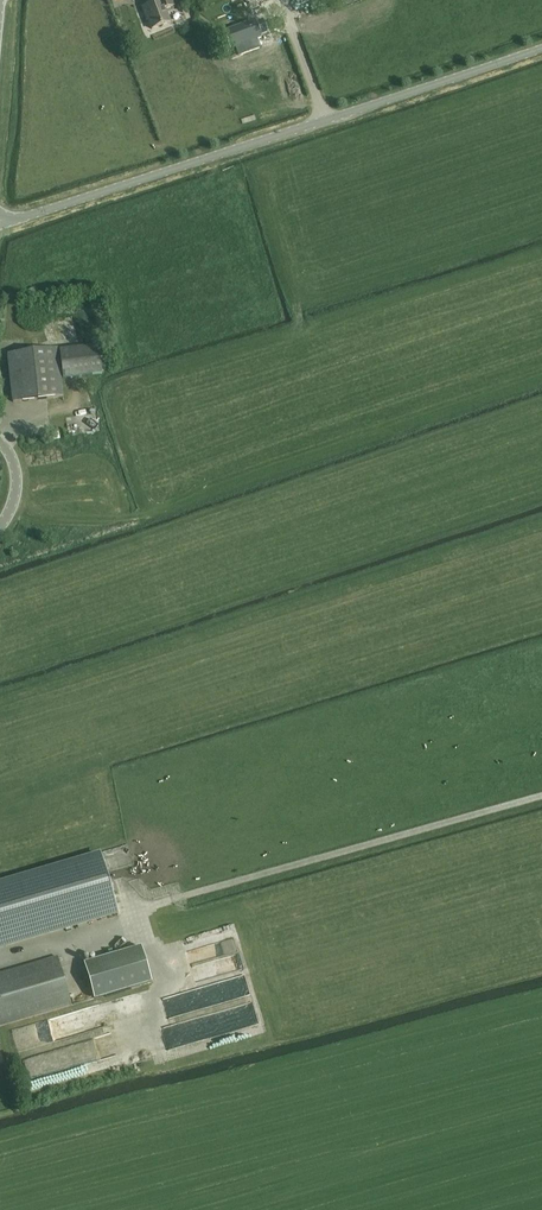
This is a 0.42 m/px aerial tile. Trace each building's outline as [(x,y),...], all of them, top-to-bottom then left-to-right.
[(156,2),(142,7),(145,16),(147,16),(152,29),(171,21),(166,9),(174,6),(172,0),(155,0),(156,2)] [(225,31),(231,47),(262,35),(258,25),(255,19),(225,31)] [(264,22),(258,25),(262,35),(268,33),(264,22)] [(61,334),(80,330),(78,319),(59,323),(61,334)] [(99,345),(59,349),(63,378),(103,374),(99,345)] [(58,348),(7,354),(13,402),(64,396),(58,348)] [(58,429),(51,430),(52,439),(60,437),(58,429)] [(103,847),(103,855),(128,855),(128,847),(103,847)] [(117,912),(100,855),(0,884),(0,946),(117,912)] [(143,947),(85,964),(95,999),(153,982),(143,947)] [(72,1005),(57,955),(0,972),(0,1026),(72,1005)] [(176,993),(213,982),(210,971),(173,982),(176,993)] [(251,1004),(161,1022),(166,1045),(240,1030),(242,1036),(261,1032),(258,1019),(254,1020),(251,1004)] [(41,1042),(39,1024),(16,1026),(18,1045),(41,1042)] [(109,1034),(22,1054),(26,1072),(113,1051),(109,1034)]
